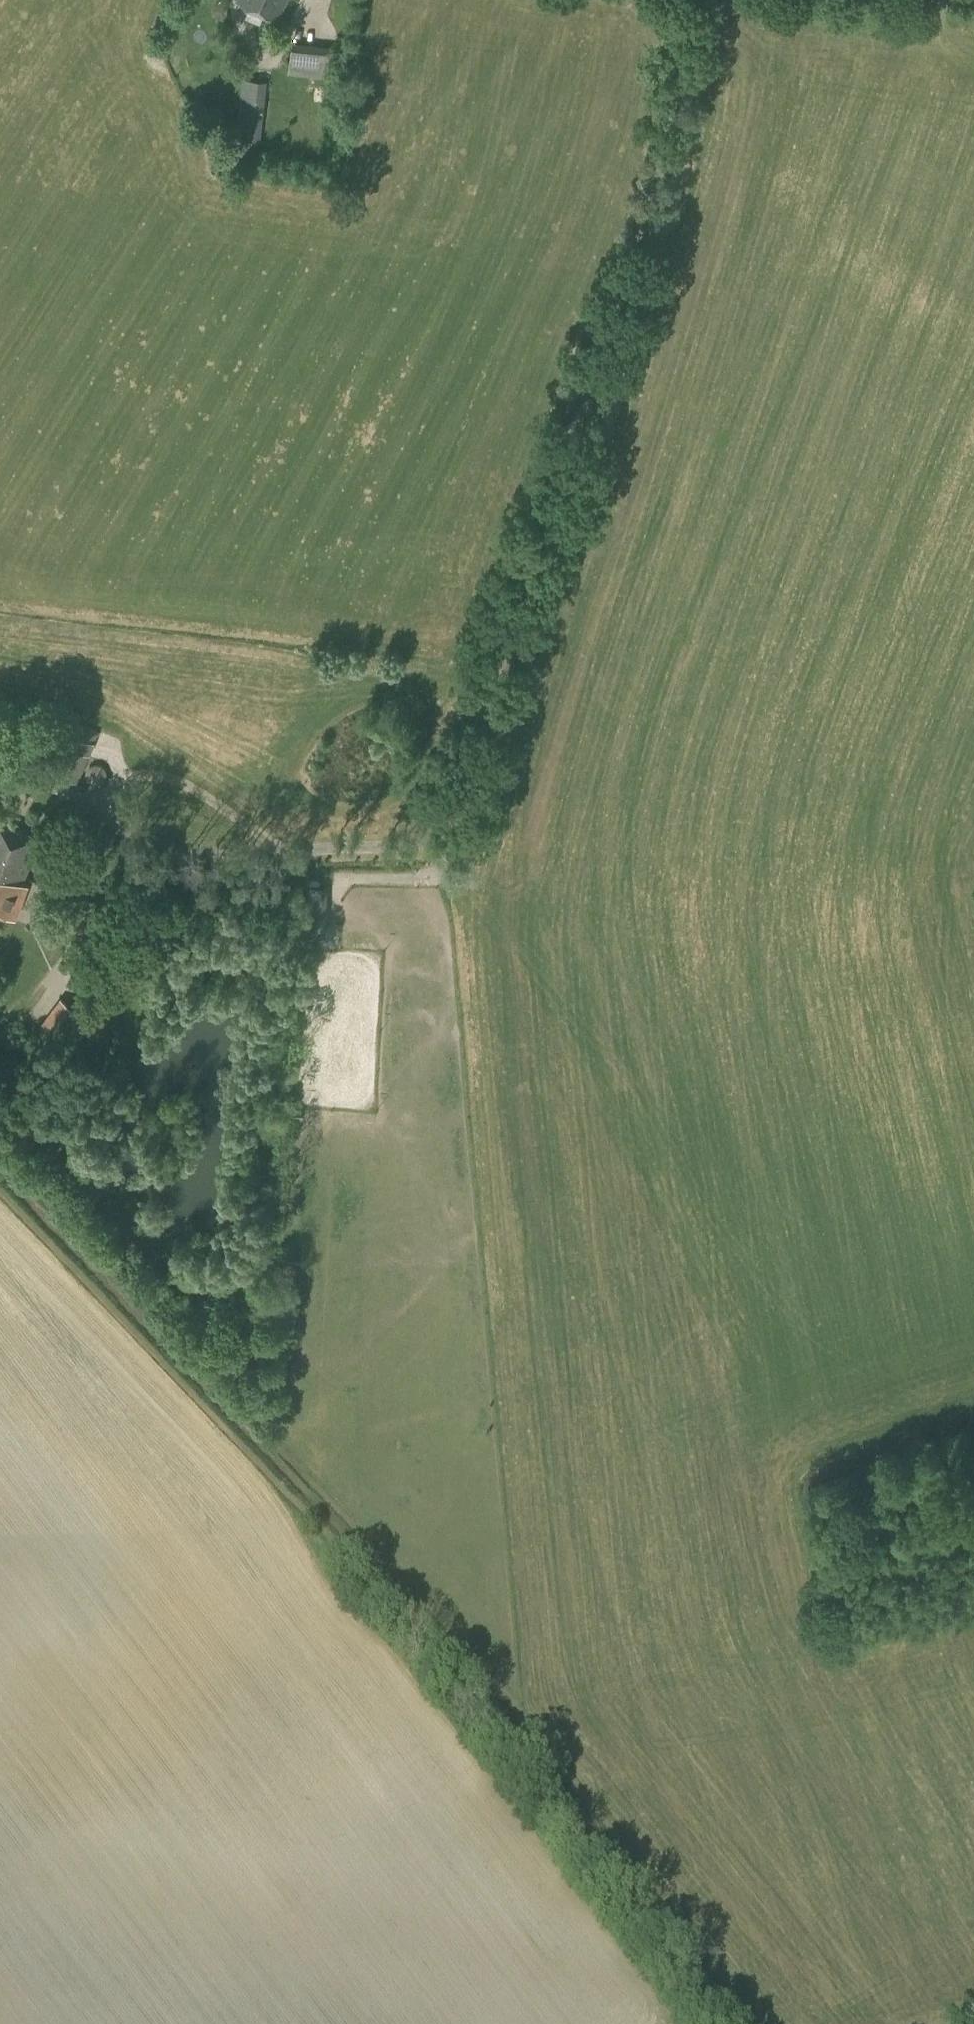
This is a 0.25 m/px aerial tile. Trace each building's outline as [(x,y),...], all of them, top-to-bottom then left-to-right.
[(286,0),(239,0),(279,16),(286,0)] [(336,79),(337,69),(339,51),(292,46),(288,73),(336,79)] [(260,141),(267,81),(242,78),(235,138),(260,141)] [(79,782),(99,732),(61,716),(41,766),(47,769),(45,773),(70,784),(72,779),(79,782)] [(25,876),(39,838),(0,822),(0,874),(10,878),(13,871),(25,876)] [(14,915),(26,884),(23,882),(25,876),(13,871),(10,878),(0,874),(0,910),(14,915)] [(316,906),(316,884),(308,884),(308,906),(316,906)] [(62,1041),(83,1013),(61,997),(40,1025),(62,1041)]
